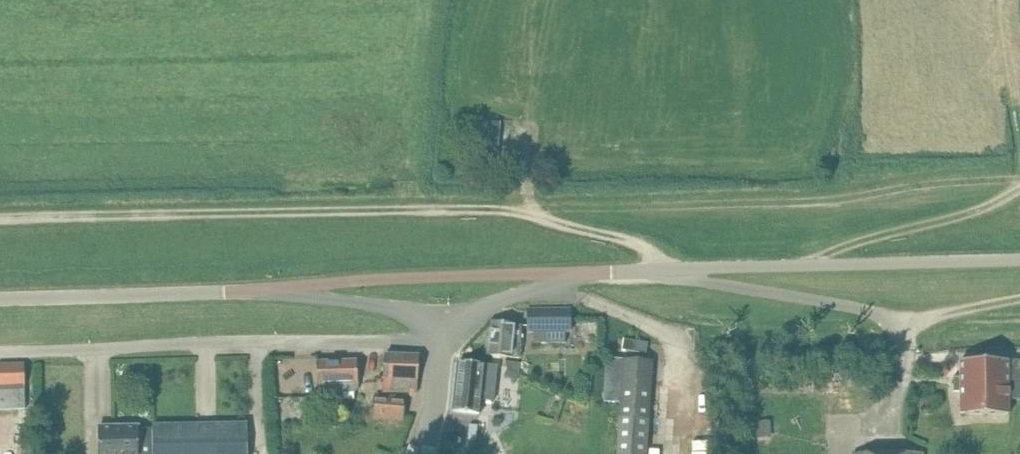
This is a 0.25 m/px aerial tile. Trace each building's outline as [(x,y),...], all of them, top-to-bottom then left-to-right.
[(511,116),(511,102),(497,101),(496,115),(511,116)] [(571,310),(527,310),(528,333),(534,333),(566,333),(571,333),(571,310)] [(517,358),(520,346),(522,326),(492,323),(489,355),(510,357),(510,358),(517,358)] [(646,355),(648,343),(624,339),(622,351),(646,355)] [(417,393),(419,356),(385,355),(383,391),(417,393)] [(621,402),(619,418),(649,420),(653,362),(608,359),(605,401),(621,402)] [(960,361),(960,377),(953,377),(953,392),(960,392),(960,415),(980,415),(995,415),(1008,415),(1008,380),(1019,380),(1019,361),(960,361)] [(326,364),(317,364),(318,384),(318,391),(329,391),(332,394),(355,393),(358,391),(358,384),(358,383),(357,382),(357,362),(326,363),(326,364)] [(493,402),(494,391),(497,366),(458,362),(453,412),(473,414),(479,415),(481,400),(493,402)] [(26,409),(24,364),(0,365),(0,410),(26,409)] [(403,421),(404,399),(384,397),(375,396),(373,418),(383,419),(403,421)] [(619,418),(617,453),(646,453),(649,420),(619,418)] [(247,445),(247,425),(152,426),(153,446),(139,446),(138,427),(98,427),(98,447),(98,453),(247,453),(247,445)] [(2,437),(3,450),(32,449),(31,435),(2,437)]
